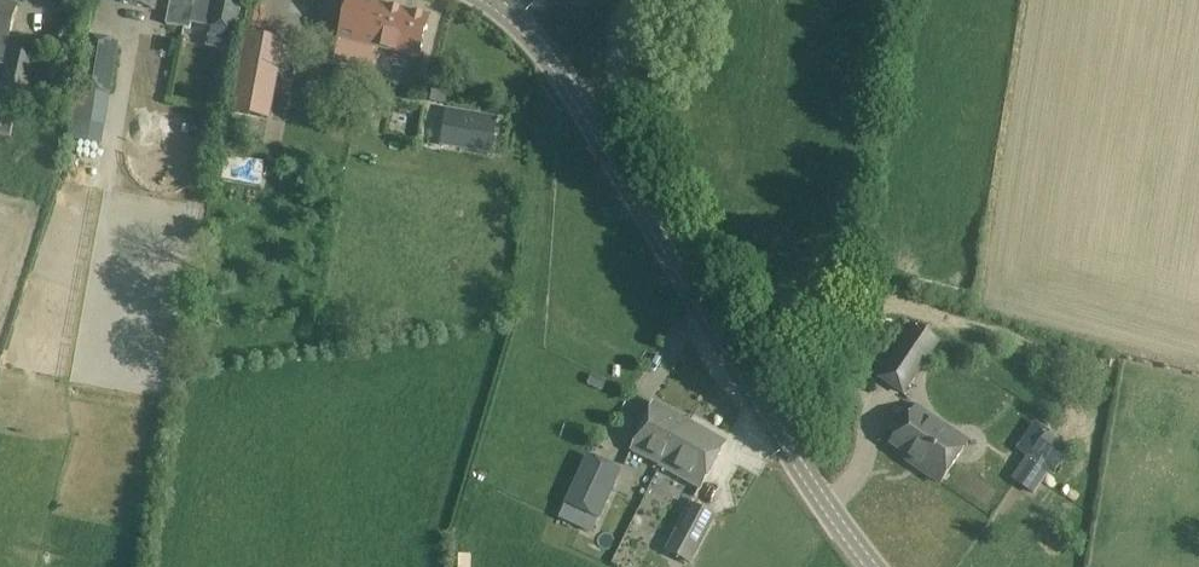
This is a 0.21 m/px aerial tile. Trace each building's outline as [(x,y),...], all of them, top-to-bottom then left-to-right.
[(121,1),(150,8),(151,0),(121,0),(121,1)] [(173,1),(171,8),(194,14),(197,0),(173,0),(173,1)] [(243,0),(215,0),(208,29),(235,36),(243,0)] [(335,59),(374,70),(380,48),(418,60),(430,19),(363,0),(351,0),(335,59)] [(634,7),(655,13),(660,0),(637,0),(634,7)] [(17,8),(0,4),(0,65),(6,66),(0,89),(0,95),(28,102),(40,52),(11,44),(10,49),(7,48),(17,8)] [(233,114),(271,121),(286,41),(248,34),(233,114)] [(111,98),(120,44),(85,39),(77,92),(111,98)] [(490,153),(496,120),(448,112),(442,145),(490,153)] [(10,138),(14,119),(0,117),(0,136),(10,138)] [(879,379),(904,396),(941,342),(915,324),(879,379)] [(661,466),(685,421),(655,405),(630,449),(661,466)] [(917,407),(890,447),(907,458),(905,461),(940,485),(969,443),(917,407)] [(685,421),(661,466),(659,468),(701,491),(726,444),(685,421)] [(1029,453),(1011,479),(1035,496),(1052,470),(1029,453)] [(621,472),(587,457),(559,519),(592,534),(621,472)] [(716,518),(689,504),(665,550),(692,564),(716,518)] [(455,566),(473,566),(474,554),(456,554),(455,566)]
